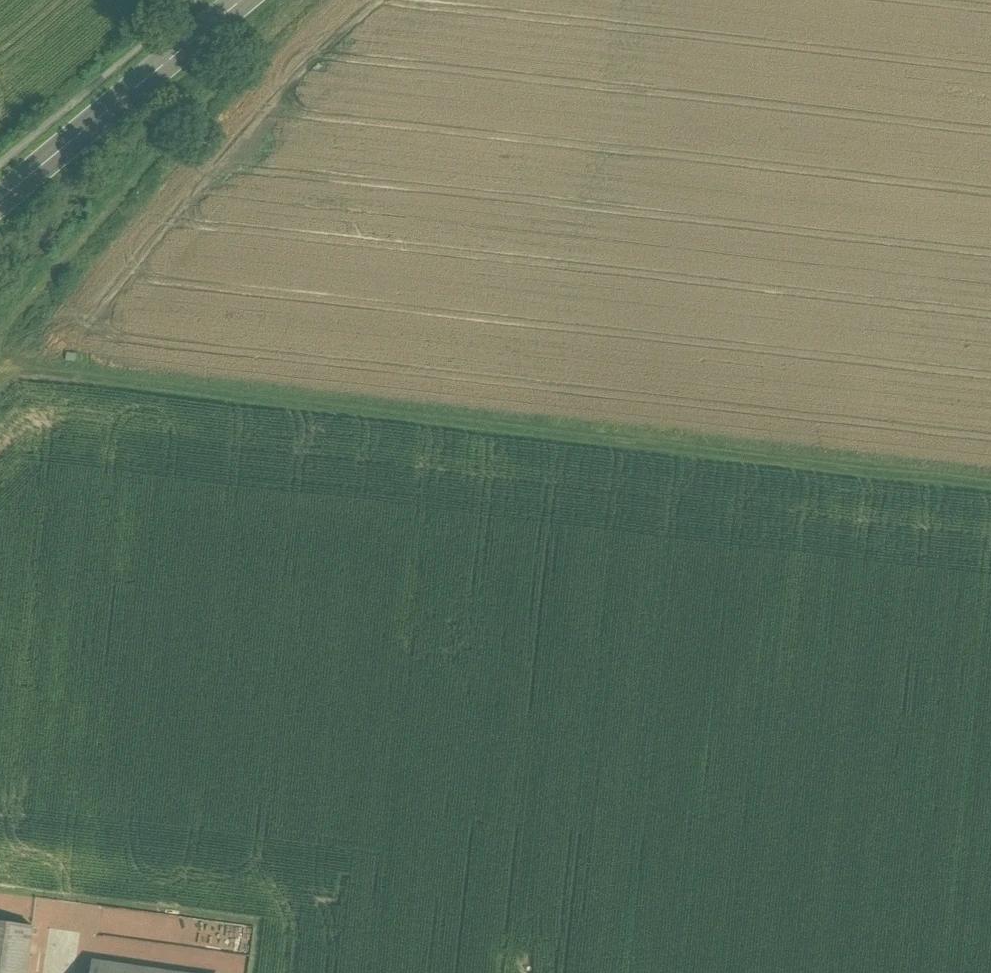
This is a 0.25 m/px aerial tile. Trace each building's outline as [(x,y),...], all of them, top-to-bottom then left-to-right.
[(0,910),(0,972),(28,972),(37,916),(0,910)] [(87,949),(84,972),(222,972),(223,965),(87,949)]
